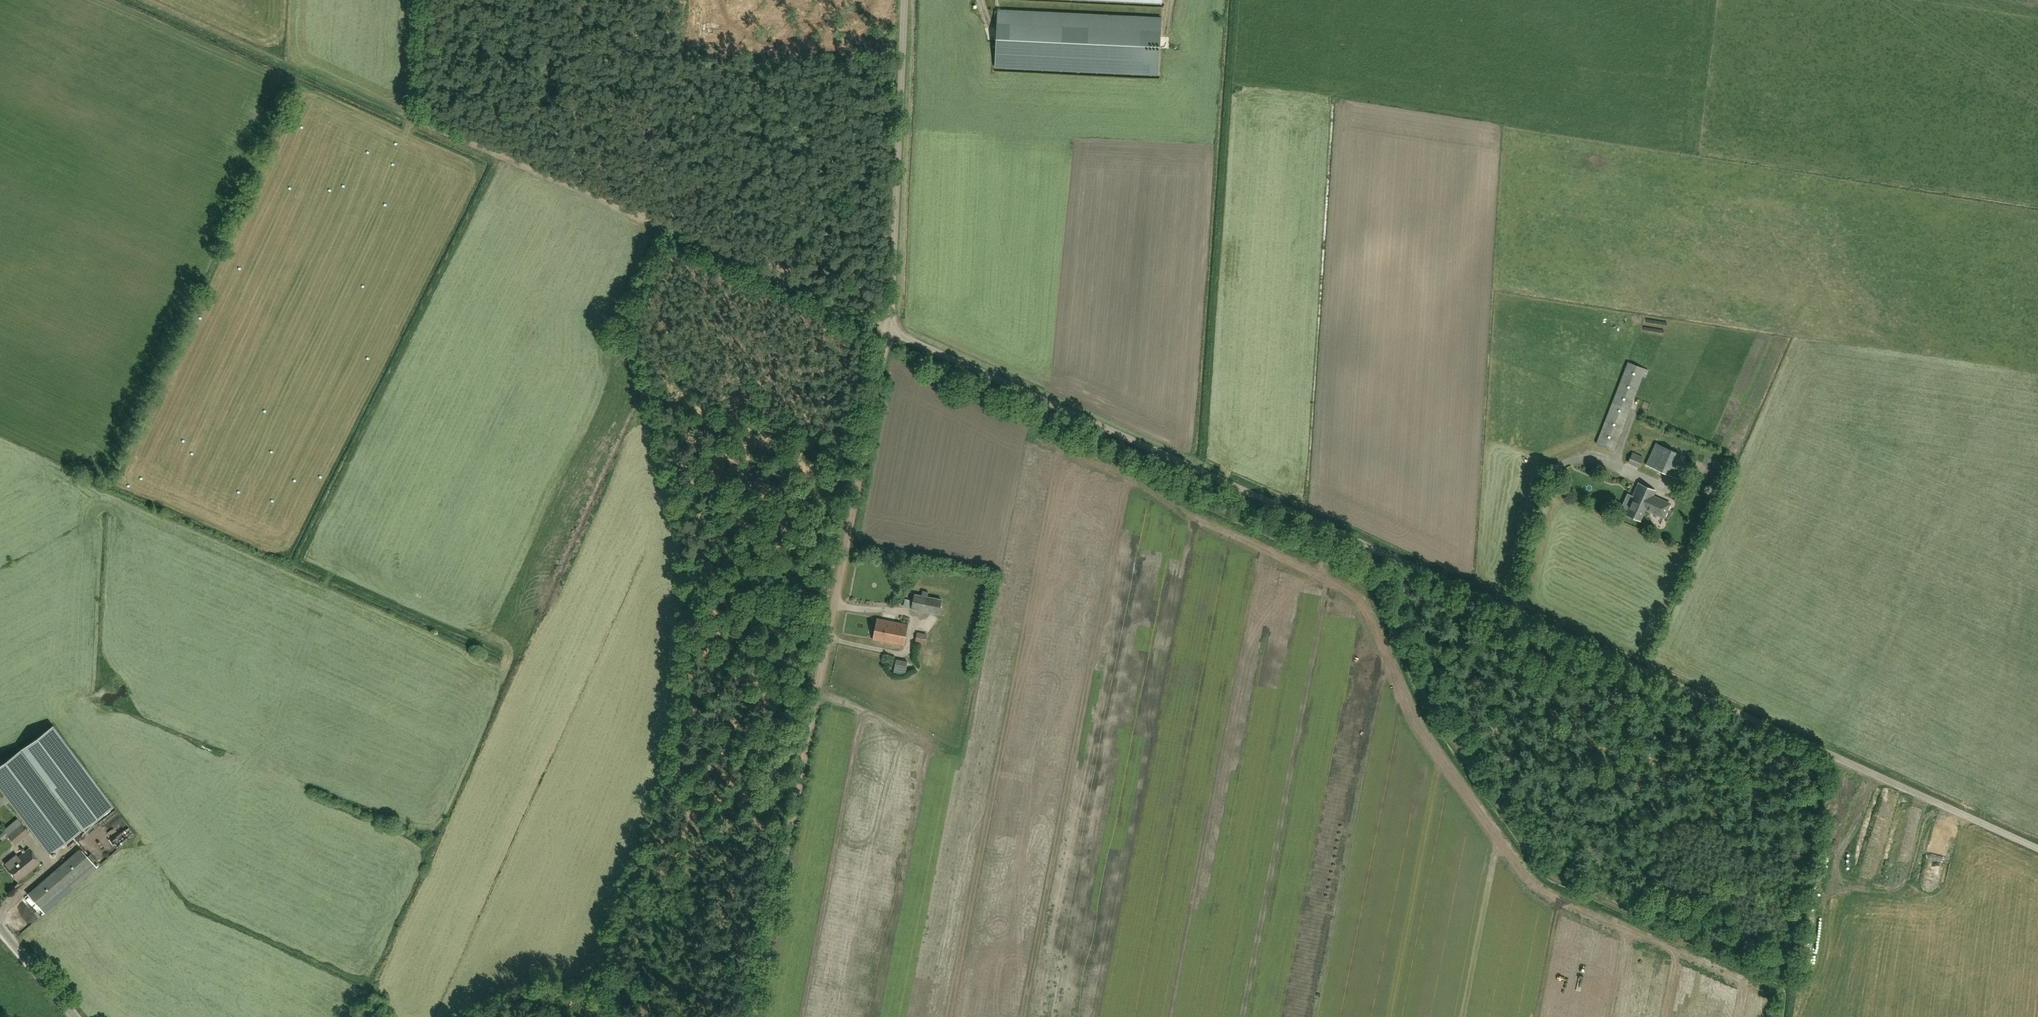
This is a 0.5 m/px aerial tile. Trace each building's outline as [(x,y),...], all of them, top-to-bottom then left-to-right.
[(998,10),(995,66),(1159,74),(1161,18),(998,10)] [(1645,369),(1628,362),(1597,444),(1614,450),(1642,376),(1646,378),(1649,370),(1645,369)] [(1678,479),(1688,457),(1656,443),(1657,443),(1656,443),(1646,465),(1678,479)] [(1655,490),(1638,483),(1631,498),(1633,499),(1626,514),(1640,520),(1645,509),(1647,510),(1653,496),(1656,490),(1655,490)] [(1647,510),(1664,517),(1670,503),(1653,496),(1647,510)] [(928,596),(929,592),(923,591),(922,595),(915,593),(911,609),(940,614),(943,599),(928,596)] [(904,645),(908,625),(877,618),(873,639),(904,645)] [(925,645),(928,634),(917,632),(915,643),(925,645)] [(904,671),(906,660),(897,658),(893,670),(904,671)] [(0,765),(0,789),(9,801),(19,814),(49,855),(114,807),(83,766),(53,725),(0,765)] [(15,845),(28,838),(29,839),(33,837),(27,825),(10,835),(15,845)] [(40,862),(29,848),(16,859),(14,856),(5,864),(7,867),(6,868),(17,881),(40,862)] [(80,849),(28,894),(40,909),(44,913),(96,867),(93,863),(80,849)]
